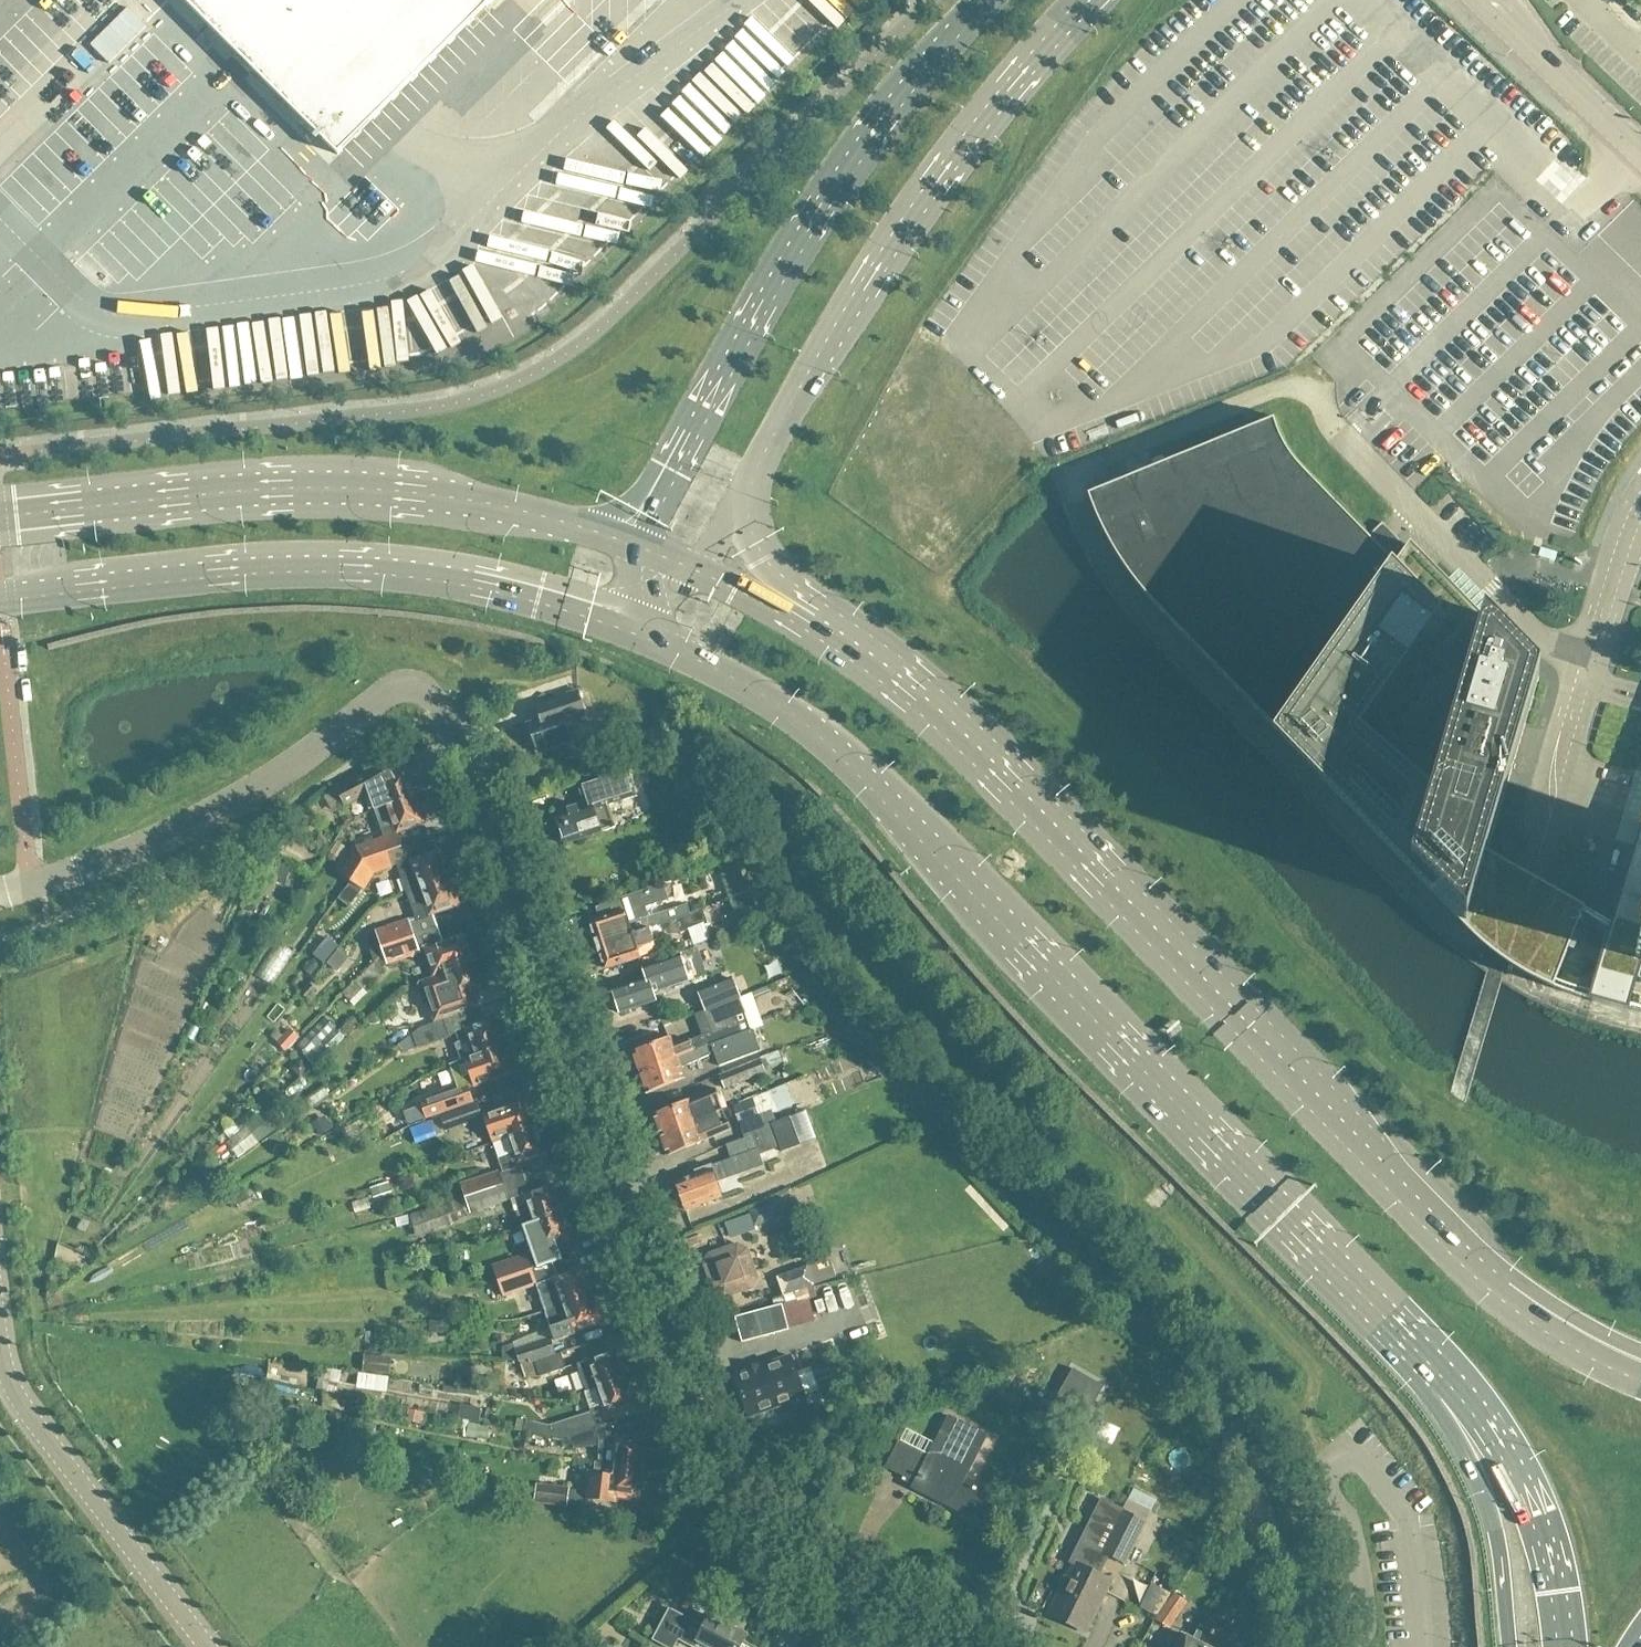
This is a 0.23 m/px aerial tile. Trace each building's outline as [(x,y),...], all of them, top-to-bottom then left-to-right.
[(338,154),(363,128),(388,104),(492,0),(184,0),(338,154)] [(1274,419),(1087,497),(1091,507),(1093,512),(1095,517),(1100,527),(1105,537),(1110,547),(1116,556),(1122,565),(1128,575),(1134,583),(1141,592),(1148,600),(1156,608),(1164,616),(1172,624),(1465,926),(1475,935),(1485,943),(1496,951),(1507,959),(1518,966),(1530,973),(1542,979),(1554,985),(1566,990),(1578,995),(1591,999),(1593,993),(1594,990),(1612,930),(1485,859),(1539,677),(1410,544),(1407,547),(1382,521),(1367,536),(1301,468),(1296,461),(1291,455),(1287,448),(1283,441),(1279,434),(1276,426),(1274,419)] [(566,722),(586,716),(578,691),(534,705),(539,720),(526,724),(530,736),(528,737),(532,748),(534,747),(536,751),(571,740),(566,722)] [(416,795),(406,768),(393,773),(388,759),(336,787),(346,805),(369,793),(375,809),(416,795)] [(616,827),(609,804),(636,795),(626,766),(577,782),(583,802),(553,812),(564,843),(616,827)] [(425,822),(416,795),(375,809),(384,836),(356,846),(351,853),(362,861),(387,852),(402,847),(397,832),(425,822)] [(1612,930),(1594,990),(1593,993),(1591,999),(1640,1012),(1640,831),(1612,930)] [(407,892),(449,877),(439,850),(412,859),(411,857),(396,862),(401,876),(407,892)] [(374,872),(392,866),(387,852),(362,861),(350,880),(364,889),(374,872)] [(293,864),(272,856),(263,877),(284,886),(293,864)] [(458,904),(449,877),(407,892),(412,906),(417,921),(432,915),(431,913),(458,904)] [(668,892),(664,882),(624,896),(628,909),(643,904),(666,895),(666,893),(668,892)] [(589,921),(597,944),(690,912),(687,902),(647,916),(643,904),(628,909),(624,896),(594,907),(598,918),(589,921)] [(394,900),(373,907),(377,919),(398,912),(394,900)] [(666,932),(680,931),(706,922),(702,908),(690,912),(597,944),(605,967),(639,955),(635,943),(666,932)] [(392,940),(414,933),(409,918),(366,933),(368,941),(367,941),(374,961),(392,940)] [(420,952),(414,933),(392,940),(374,961),(381,968),(387,963),(420,952)] [(474,960),(464,933),(438,942),(438,940),(422,945),(433,975),(446,970),(445,970),(474,960)] [(664,959),(643,966),(647,977),(612,989),(619,1012),(656,1000),(653,991),(704,974),(701,964),(708,961),(702,943),(677,951),(678,953),(663,958),(664,959)] [(319,945),(317,958),(332,959),(333,946),(319,945)] [(272,988),(289,962),(275,953),(258,979),(272,988)] [(358,960),(345,974),(354,981),(366,967),(358,960)] [(477,1005),(472,991),(483,987),(474,960),(445,970),(446,970),(433,975),(433,974),(417,980),(414,986),(421,1004),(426,1007),(431,1021),(444,1017),(457,1013),(477,1005)] [(323,970),(318,978),(323,981),(328,975),(329,976),(333,971),(328,967),(325,971),(323,970)] [(732,978),(697,992),(705,1010),(740,996),(732,978)] [(708,1046),(711,1045),(752,1029),(763,1025),(751,992),(703,1011),(703,1010),(694,1013),(702,1035),(674,1045),(671,1037),(632,1052),(640,1072),(709,1046),(708,1046)] [(203,999),(198,1011),(207,1015),(212,1003),(203,999)] [(345,1036),(335,1026),(325,1016),(298,1044),(306,1052),(303,1054),(312,1064),(345,1036)] [(450,1035),(444,1017),(431,1021),(415,1026),(410,1028),(413,1033),(398,1044),(399,1044),(391,1050),(394,1054),(450,1035)] [(504,1044),(494,1017),(455,1031),(459,1041),(455,1042),(461,1059),(504,1044)] [(752,1029),(711,1045),(719,1065),(760,1050),(752,1029)] [(513,1072),(504,1044),(461,1059),(467,1076),(470,1075),(474,1086),(513,1072)] [(686,1078),(682,1067),(712,1055),(709,1046),(640,1072),(647,1093),(686,1078)] [(779,1050),(768,1054),(720,1075),(726,1088),(765,1072),(765,1071),(784,1063),(779,1050)] [(301,1058),(290,1067),(299,1077),(310,1069),(301,1058)] [(744,1138),(776,1121),(773,1112),(794,1104),(785,1084),(733,1105),(739,1122),(744,1138)] [(473,1099),(468,1086),(419,1104),(423,1117),(473,1099)] [(660,1136),(723,1109),(715,1089),(653,1115),(660,1136)] [(537,1126),(528,1099),(486,1113),(490,1124),(503,1120),(509,1136),(537,1126)] [(482,1117),(477,1102),(441,1115),(446,1129),(482,1117)] [(259,1142),(286,1121),(273,1103),(245,1124),(259,1142)] [(731,1128),(727,1120),(723,1109),(660,1136),(667,1156),(731,1128)] [(323,1115),(312,1122),(320,1134),(331,1127),(323,1115)] [(794,1128),(789,1116),(776,1121),(744,1138),(726,1144),(736,1174),(763,1165),(760,1154),(781,1146),(782,1151),(800,1144),(794,1128)] [(431,1119),(418,1124),(423,1137),(436,1132),(431,1119)] [(520,1162),(547,1153),(537,1126),(509,1136),(509,1137),(493,1143),(503,1171),(520,1164),(520,1162)] [(241,1162),(259,1148),(247,1131),(228,1145),(241,1162)] [(722,1197),(716,1181),(728,1177),(723,1161),(696,1171),(697,1175),(676,1182),(685,1210),(722,1197)] [(462,1184),(466,1196),(504,1185),(499,1172),(499,1171),(462,1184)] [(386,1181),(372,1185),(375,1195),(389,1191),(386,1181)] [(520,1225),(562,1211),(553,1184),(511,1198),(514,1208),(520,1225)] [(504,1185),(466,1196),(471,1212),(509,1199),(504,1185)] [(232,1194),(227,1196),(231,1204),(236,1201),(239,1207),(252,1200),(244,1187),(232,1194)] [(415,1234),(465,1217),(458,1197),(395,1219),(398,1227),(411,1222),(415,1234)] [(754,1225),(793,1212),(788,1197),(749,1211),(754,1225)] [(562,1258),(557,1243),(571,1238),(562,1211),(520,1225),(520,1226),(529,1253),(527,1253),(526,1251),(493,1263),(499,1280),(532,1268),(562,1258)] [(754,1271),(748,1254),(732,1246),(714,1252),(706,1269),(713,1286),(729,1294),(746,1288),(754,1271)] [(58,1250),(55,1262),(83,1269),(86,1258),(58,1250)] [(829,1258),(807,1266),(813,1284),(835,1276),(829,1258)] [(813,1284),(807,1266),(777,1276),(783,1294),(813,1284)] [(557,1276),(537,1283),(547,1310),(554,1308),(555,1308),(563,1305),(592,1295),(582,1267),(557,1276)] [(522,1289),(537,1283),(532,1268),(499,1280),(504,1295),(522,1289)] [(601,1322),(592,1295),(563,1305),(555,1308),(554,1308),(547,1310),(545,1311),(555,1341),(574,1334),(573,1331),(601,1322)] [(787,1328),(781,1305),(735,1317),(742,1340),(787,1328)] [(555,1353),(549,1337),(515,1349),(513,1343),(503,1347),(506,1364),(516,1362),(516,1360),(519,1360),(519,1361),(529,1358),(531,1362),(555,1353)] [(625,1377),(616,1349),(586,1359),(587,1360),(577,1363),(586,1390),(625,1377)] [(567,1367),(561,1353),(535,1362),(540,1377),(567,1367)] [(362,1371),(390,1373),(391,1356),(364,1354),(362,1371)] [(807,1398),(791,1354),(732,1374),(748,1418),(807,1398)] [(335,1392),(379,1402),(380,1398),(386,1399),(387,1393),(371,1390),(372,1388),(366,1387),(365,1388),(355,1386),(354,1388),(337,1385),(340,1371),(326,1368),(321,1391),(335,1394),(335,1392)] [(634,1404),(625,1377),(586,1390),(586,1391),(584,1392),(591,1412),(549,1425),(526,1419),(526,1420),(517,1418),(514,1429),(553,1437),(559,1440),(570,1437),(601,1427),(598,1417),(634,1404)] [(1009,1411),(1031,1422),(1039,1407),(1016,1396),(1009,1411)] [(460,1402),(457,1417),(479,1421),(482,1406),(460,1402)] [(376,1403),(372,1410),(375,1418),(382,1418),(386,1411),(383,1403),(376,1403)] [(406,1411),(402,1424),(421,1429),(424,1417),(406,1411)] [(960,1484),(976,1452),(985,1433),(948,1414),(912,1487),(979,1520),(989,1498),(960,1484)] [(466,1436),(487,1439),(489,1425),(468,1422),(466,1436)] [(599,1450),(599,1462),(613,1464),(642,1467),(646,1439),(616,1435),(604,1439),(601,1427),(570,1437),(573,1447),(599,1443),(599,1450)] [(546,1455),(550,1442),(531,1436),(527,1450),(546,1455)] [(902,1475),(914,1451),(898,1443),(886,1468),(902,1475)] [(613,1464),(599,1462),(595,1462),(593,1473),(588,1472),(585,1498),(617,1502),(618,1499),(638,1501),(639,1495),(642,1467),(613,1464)] [(497,1480),(496,1492),(512,1494),(513,1482),(497,1480)] [(553,1481),(552,1485),(538,1483),(535,1503),(566,1506),(568,1488),(568,1487),(566,1486),(566,1483),(553,1481)] [(1072,1564),(1048,1614),(1086,1633),(1112,1580),(1098,1573),(1108,1554),(1101,1551),(1121,1509),(1100,1498),(1068,1562),(1072,1564)] [(1126,1498),(1121,1509),(1145,1520),(1150,1510),(1126,1498)] [(1121,1509),(1101,1551),(1108,1554),(1124,1562),(1145,1520),(1121,1509)] [(1153,1583),(1141,1607),(1157,1616),(1170,1592),(1153,1583)] [(1168,1627),(1187,1602),(1176,1594),(1157,1619),(1168,1627)] [(748,1636),(709,1615),(703,1626),(669,1607),(652,1639),(667,1646),(674,1646),(678,1638),(695,1646),(758,1646),(745,1640),(748,1636)] [(1221,1616),(1209,1611),(1201,1626),(1199,1625),(1191,1639),(1182,1634),(1176,1646),(1205,1646),(1221,1616)] [(1276,1621),(1260,1613),(1245,1643),(1253,1646),(1263,1646),(1276,1621)] [(1225,1638),(1222,1637),(1230,1621),(1221,1616),(1205,1646),(1220,1646),(1225,1638)]
